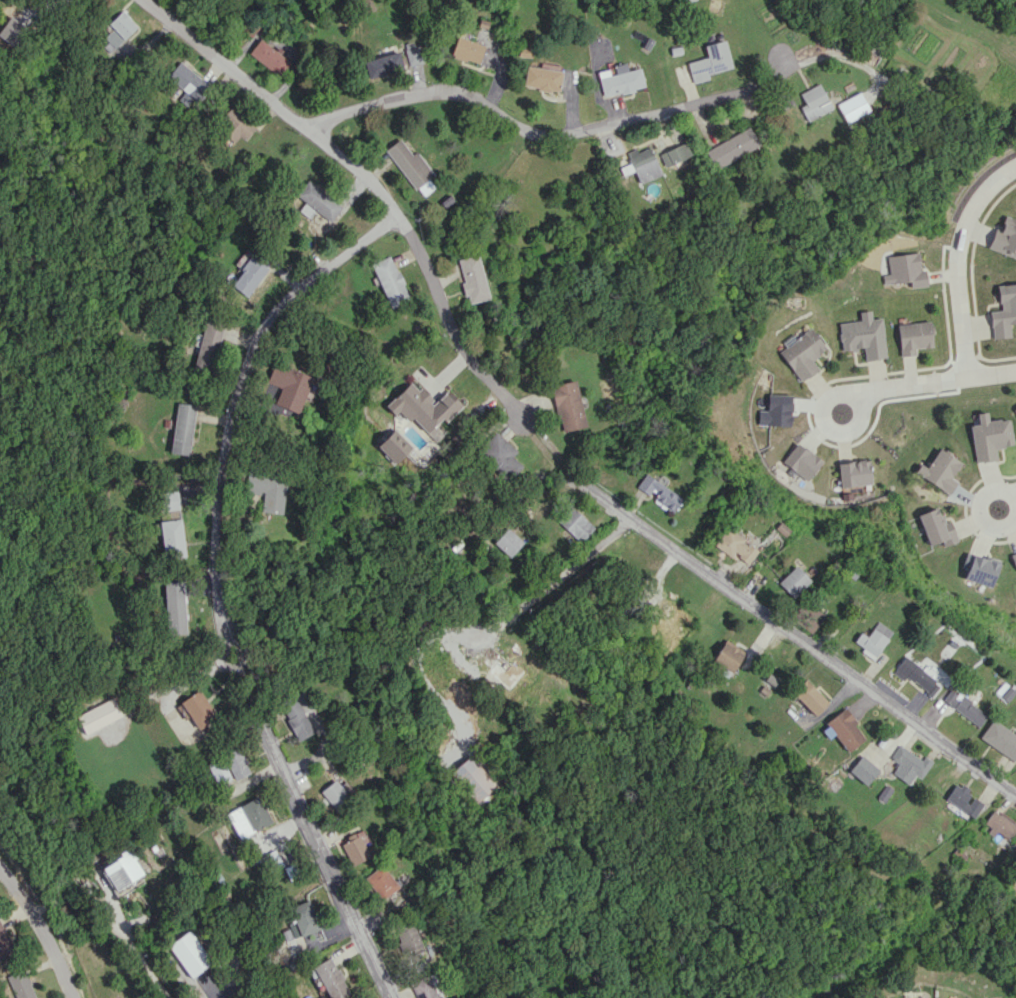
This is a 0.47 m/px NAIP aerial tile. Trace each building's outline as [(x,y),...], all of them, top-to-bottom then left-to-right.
[(137,27),(122,10),(108,23),(114,31),(100,44),(108,53),(137,27)] [(477,64),(484,45),(456,36),(450,55),(477,64)] [(290,63),(260,38),(249,52),(279,77),(290,63)] [(731,67),(725,40),(703,45),(706,57),(686,62),(691,83),(709,79),(707,73),(731,67)] [(404,46),(409,66),(426,62),(421,41),(404,46)] [(363,59),(367,77),(402,70),(399,52),(363,59)] [(195,101),(208,86),(180,61),(167,76),(195,101)] [(602,96),(644,88),(640,68),(627,71),(625,62),(613,65),(615,73),(609,74),(608,69),(597,71),(602,96)] [(522,86),(558,92),(561,71),(544,68),(545,64),(541,63),(540,67),(526,65),(522,86)] [(799,107),(806,121),(831,108),(818,83),(799,93),(804,104),(799,107)] [(835,104),(845,122),(868,110),(858,92),(835,104)] [(234,141),(239,136),(244,140),(256,127),(232,106),(216,125),(234,141)] [(712,167),(759,147),(750,127),(704,148),(712,167)] [(384,149),(421,197),(433,187),(427,180),(433,175),(415,151),(411,154),(399,138),(384,149)] [(658,153),(665,167),(690,155),(684,141),(658,153)] [(660,174),(648,146),(636,152),(635,148),(624,152),(629,163),(619,167),(622,175),(633,170),(638,183),(660,174)] [(342,206),(306,181),(296,195),(306,202),(299,211),(308,217),(313,209),(331,221),(342,206)] [(1015,258),(1015,220),(1002,214),(989,248),(1015,258)] [(886,256),(888,274),(881,275),(882,284),(909,281),(909,287),(926,285),(924,269),(920,270),(917,252),(886,256)] [(270,266),(254,254),(230,283),(246,296),(270,266)] [(469,303),(488,298),(477,254),(456,259),(465,296),(467,295),(469,303)] [(388,307),(408,300),(392,255),(372,262),(388,307)] [(1010,337),(1008,324),(1015,323),(1015,283),(995,285),(998,310),(988,311),(992,339),(1010,337)] [(885,358),(880,317),(870,319),(869,310),(858,311),(859,320),(838,323),(841,351),(863,349),(864,360),(885,358)] [(193,367),(212,372),(224,324),(205,319),(193,367)] [(896,325),(900,356),(915,354),(915,349),(932,346),(928,320),(896,325)] [(825,349),(810,328),(779,351),(801,382),(818,369),(811,359),(825,349)] [(267,383),(279,387),(274,405),(301,413),(312,376),(272,363),(267,383)] [(461,405),(447,390),(433,403),(412,380),(385,405),(393,415),(398,410),(408,421),(412,418),(435,442),(443,435),(436,428),(461,405)] [(560,432),(585,426),(575,380),(549,386),(560,432)] [(791,394),(767,394),(766,425),(791,426),(791,394)] [(190,455),(195,404),(176,403),(171,453),(190,455)] [(970,425),(975,462),(996,459),(994,448),(1013,445),(1009,418),(988,421),(986,411),(976,413),(978,424),(970,425)] [(376,446),(393,464),(411,448),(393,429),(376,446)] [(516,451),(497,431),(478,449),(508,481),(522,467),(511,455),(516,451)] [(783,462),(808,480),(823,460),(798,442),(783,462)] [(961,461),(937,449),(928,468),(920,464),(914,474),(951,492),(956,480),(952,478),(961,461)] [(839,462),(840,486),(871,484),(870,460),(839,462)] [(282,514),(286,473),(247,469),(244,492),(262,494),(261,512),(282,514)] [(672,512),(682,498),(645,473),(635,487),(672,512)] [(160,511),(179,509),(177,491),(158,493),(160,511)] [(594,527),(572,507),(558,522),(579,543),(594,527)] [(928,545),(942,541),(944,546),(957,542),(951,520),(943,523),(938,507),(919,513),(928,545)] [(160,520),(164,559),(185,557),(182,519),(160,520)] [(522,542),(507,527),(493,542),(508,557),(522,542)] [(714,544),(731,557),(734,554),(747,564),(757,551),(743,540),(727,527),(714,544)] [(1000,562),(974,553),(964,578),(991,587),(1000,562)] [(777,583),(793,598),(810,580),(794,565),(777,583)] [(164,581),(166,634),(185,634),(183,581),(164,581)] [(891,630),(876,621),(867,636),(859,632),(854,642),(863,647),(860,652),(874,660),(891,630)] [(732,672),(744,650),(723,639),(712,662),(732,672)] [(511,691),(527,667),(502,649),(499,653),(487,643),(476,657),(488,666),(484,672),(511,691)] [(891,672),(902,681),(906,676),(931,697),(941,685),(904,656),(891,672)] [(827,702),(805,679),(791,692),(814,715),(827,702)] [(977,726),(986,715),(951,688),(942,699),(977,726)] [(180,702),(198,729),(217,716),(199,689),(180,702)] [(312,734),(300,702),(305,701),(302,693),(280,701),(295,740),(312,734)] [(122,716),(113,698),(75,715),(84,734),(122,716)] [(828,739),(833,734),(847,752),(864,739),(853,725),(856,722),(845,708),(819,728),(828,739)] [(1015,762),(1015,735),(991,719),(979,738),(1015,762)] [(891,773),(908,785),(914,775),(920,779),(932,761),(924,755),(921,759),(894,741),(885,754),(898,763),(891,773)] [(250,771),(239,747),(207,762),(218,786),(250,771)] [(452,770),(477,801),(495,786),(470,755),(452,770)] [(848,770),(865,785),(879,770),(861,755),(848,770)] [(320,791),(337,812),(351,800),(334,780),(320,791)] [(956,783),(945,798),(972,818),(983,803),(956,783)] [(226,813),(240,839),(272,822),(258,796),(226,813)] [(1007,843),(1015,828),(1015,822),(993,808),(982,828),(1007,843)] [(341,844),(350,865),(371,856),(359,830),(346,836),(348,840),(341,844)] [(100,867),(115,891),(144,873),(130,849),(100,867)] [(363,878),(381,900),(398,886),(380,864),(363,878)] [(320,929),(309,899),(290,906),(294,920),(287,923),(289,928),(282,931),(285,941),(320,929)] [(15,951),(0,923),(0,959),(15,951)] [(405,958),(424,949),(413,924),(394,933),(405,958)] [(212,962),(189,930),(168,945),(190,977),(212,962)] [(334,957),(314,964),(327,997),(340,997),(348,995),(334,957)] [(25,969),(7,975),(14,997),(34,997),(25,969)] [(434,973),(411,981),(417,997),(443,997),(434,973)]
